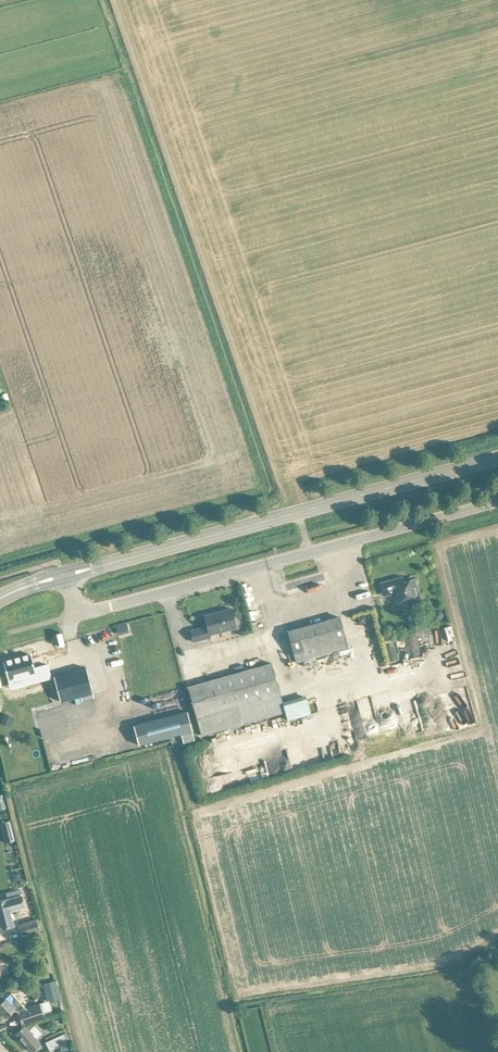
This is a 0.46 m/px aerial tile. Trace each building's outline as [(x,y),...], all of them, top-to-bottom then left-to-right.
[(402,577),(397,579),(380,583),(383,592),(386,591),(387,595),(392,594),(395,603),(406,600),(407,605),(420,601),(414,579),(403,582),(402,577)] [(236,628),(231,609),(204,615),(207,626),(190,630),(193,642),(210,638),(209,635),(236,628)] [(349,648),(343,628),(340,618),(287,633),(296,663),(349,648)] [(394,646),(385,649),(389,662),(398,659),(394,646)] [(3,662),(8,679),(27,674),(30,684),(51,678),(50,674),(48,668),(47,664),(35,668),(31,655),(3,662)] [(187,687),(190,698),(201,736),(285,712),(287,721),(310,714),(306,699),(283,705),(271,664),(187,687)] [(54,677),(57,687),(60,702),(93,693),(86,668),(54,677)] [(80,710),(44,718),(47,734),(84,726),(80,710)] [(196,740),(188,712),(135,726),(140,746),(182,735),(184,743),(196,740)] [(4,713),(0,723),(11,728),(15,718),(4,713)] [(10,820),(1,822),(6,841),(14,839),(10,820)] [(11,915),(10,912),(26,908),(22,895),(0,901),(0,921),(2,929),(14,926),(11,915)] [(36,919),(18,925),(22,938),(40,932),(36,919)] [(50,982),(43,984),(45,991),(57,988),(55,981),(50,982)] [(25,983),(4,988),(5,993),(26,988),(25,983)] [(6,1018),(16,1010),(19,1013),(21,1019),(22,1024),(33,1021),(44,1017),(51,1015),(54,1014),(49,1001),(49,1000),(45,1002),(25,1008),(12,993),(11,994),(4,999),(0,1003),(0,1011),(6,1018)] [(0,996),(0,1003),(4,999),(11,994),(10,993),(0,996)] [(40,1045),(41,1044),(36,1039),(41,1034),(34,1025),(29,1030),(24,1026),(16,1033),(32,1051),(40,1045)] [(50,1051),(53,1050),(68,1043),(71,1041),(66,1033),(63,1035),(46,1043),(50,1051)]
